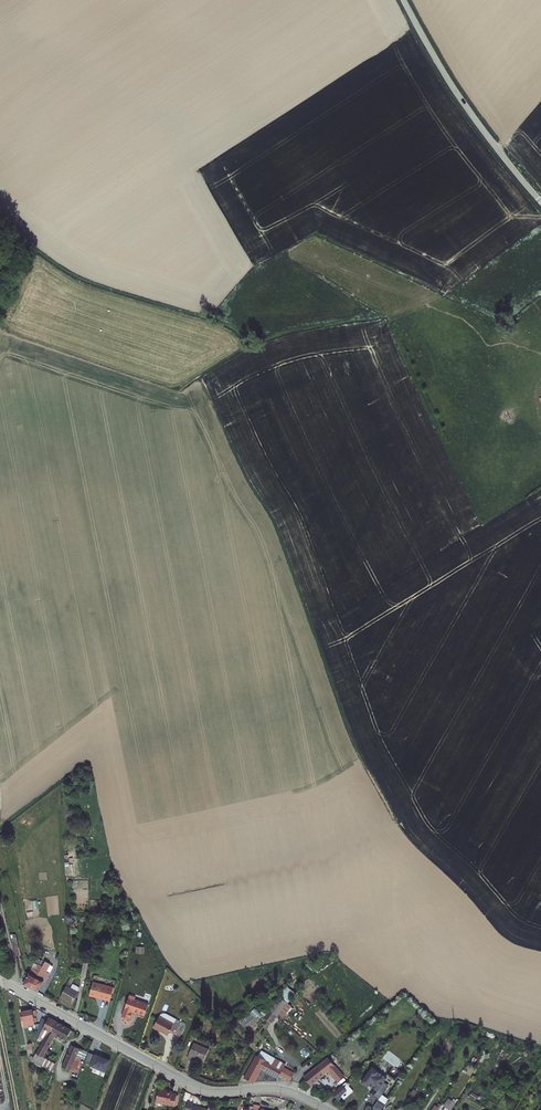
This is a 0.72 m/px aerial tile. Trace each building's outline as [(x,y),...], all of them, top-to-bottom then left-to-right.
[(69,863),(65,863),(65,875),(73,876),(73,858),(69,858),(69,863)] [(89,961),(84,960),(81,975),(86,976),(89,961)] [(35,973),(31,971),(25,982),(31,986),(43,964),(41,962),(35,973)] [(45,965),(43,964),(31,986),(39,990),(44,978),(39,975),(45,965)] [(93,979),(89,992),(96,994),(96,993),(99,994),(100,995),(110,998),(113,985),(93,979)] [(70,986),(66,983),(60,994),(68,999),(77,983),(72,981),(70,986)] [(79,985),(77,983),(68,999),(72,1001),(78,991),(77,990),(79,985)] [(135,995),(129,992),(122,1014),(129,1016),(132,1008),(138,1010),(138,1011),(144,1013),(148,1001),(134,997),(135,995)] [(266,1012),(273,1017),(278,1011),(279,1012),(289,1000),(280,993),(270,1005),(271,1006),(266,1012)] [(36,1013),(35,1007),(32,1007),(32,1006),(21,1007),(24,1023),(33,1022),(32,1014),(36,1013)] [(158,1014),(152,1024),(166,1032),(168,1028),(178,1034),(185,1022),(166,1010),(162,1010),(159,1012),(158,1014)] [(48,1013),(46,1017),(39,1031),(41,1032),(45,1025),(48,1026),(52,1028),(57,1017),(48,1013)] [(249,1035),(260,1026),(257,1022),(258,1021),(251,1013),(239,1024),(249,1035)] [(46,1017),(40,1014),(31,1032),(37,1036),(39,1031),(46,1017)] [(71,1025),(57,1017),(52,1028),(48,1026),(33,1056),(52,1067),(56,1059),(47,1055),(49,1051),(45,1049),(55,1030),(66,1036),(71,1025)] [(317,1050),(327,1044),(321,1034),(311,1040),(317,1050)] [(210,1045),(195,1038),(188,1053),(192,1055),(194,1052),(205,1057),(210,1045)] [(72,1044),(63,1066),(71,1069),(77,1055),(82,1057),(85,1058),(85,1057),(88,1051),(72,1044)] [(261,1049),(259,1053),(282,1067),(285,1062),(261,1049)] [(94,1052),(88,1050),(88,1051),(85,1057),(91,1060),(90,1064),(98,1067),(105,1069),(110,1057),(104,1054),(103,1055),(100,1054),(100,1053),(95,1051),(94,1052)] [(313,1079),(330,1065),(339,1075),(344,1069),(329,1052),(310,1068),(313,1071),(309,1074),(313,1079)] [(257,1055),(255,1053),(244,1074),(254,1078),(260,1067),(278,1076),(279,1073),(290,1078),(293,1073),(282,1067),(259,1053),(257,1055)] [(82,1057),(77,1055),(71,1069),(77,1071),(82,1057)] [(381,1084),(386,1087),(391,1080),(386,1076),(390,1070),(376,1060),(365,1075),(371,1079),(373,1078),(381,1084)] [(346,1089),(351,1084),(345,1078),(335,1088),(342,1095),(347,1090),(346,1089)] [(381,1093),(386,1087),(381,1084),(376,1090),(381,1093)] [(174,1103),(176,1090),(171,1089),(172,1087),(158,1085),(156,1097),(168,1099),(168,1102),(174,1103)] [(441,1103),(445,1105),(450,1098),(446,1096),(441,1103)] [(188,1098),(186,1109),(209,1109),(210,1105),(194,1102),(195,1099),(188,1098)] [(445,1105),(449,1108),(453,1101),(450,1098),(445,1105)]
